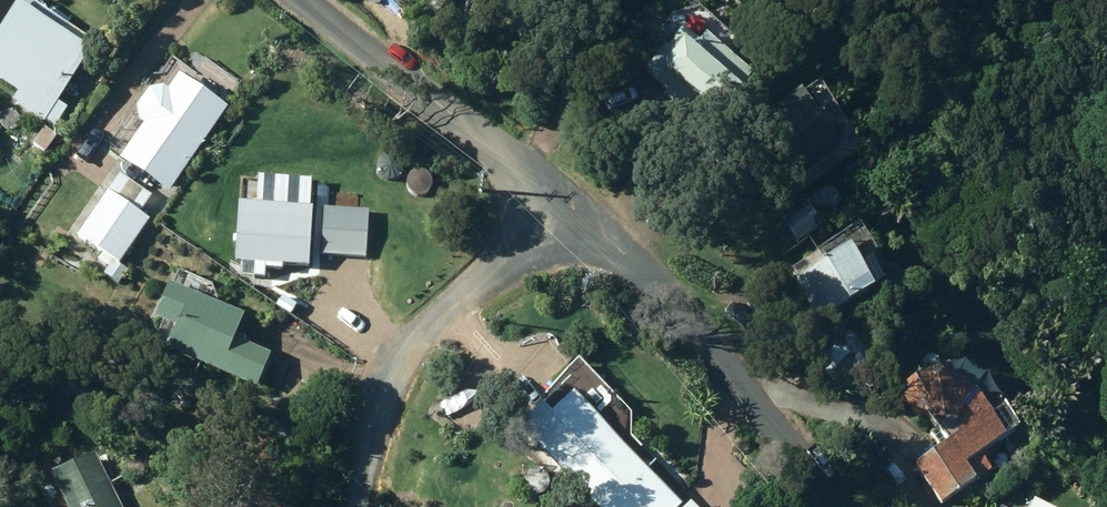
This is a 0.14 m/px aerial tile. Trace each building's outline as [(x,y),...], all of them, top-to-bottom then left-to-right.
[(94,41),(29,0),(15,0),(0,24),(0,74),(20,87),(15,95),(57,122),(69,102),(60,96),(94,41)] [(724,105),(757,67),(712,27),(703,37),(686,23),(670,42),(668,39),(648,62),(672,83),(666,90),(685,107),(703,87),(724,105)] [(171,188),(231,101),(219,93),(225,83),(192,61),(186,69),(182,65),(171,81),(166,77),(156,78),(140,100),(141,114),(147,118),(122,154),(171,188)] [(732,133),(780,202),(855,148),(808,81),(732,133)] [(34,139),(52,154),(65,137),(47,122),(34,139)] [(121,170),(81,230),(122,258),(152,213),(143,207),(153,192),(121,170)] [(242,196),(238,258),(244,258),(244,261),(257,262),(257,272),(267,272),(268,264),(285,265),(285,259),(311,261),(314,201),(242,196)] [(800,237),(826,219),(809,197),(784,217),(800,237)] [(370,206),(326,203),(323,249),(368,252),(370,206)] [(402,211),(394,222),(407,232),(415,221),(402,211)] [(820,317),(891,270),(877,249),(870,254),(852,228),(824,247),(822,245),(782,272),(797,295),(803,292),(820,317)] [(114,257),(105,271),(119,281),(129,267),(114,257)] [(158,311),(180,321),(170,344),(258,382),(274,347),(248,336),(249,332),(240,328),(248,309),(173,277),(158,311)] [(869,346),(855,328),(841,338),(856,356),(869,346)] [(899,382),(922,416),(934,408),(943,422),(933,427),(942,442),(919,457),(945,497),(996,464),(984,445),(1011,428),(981,382),(971,373),(958,370),(943,369),(934,370),(929,363),(899,382)] [(603,506),(676,506),(686,497),(577,386),(531,431),(597,498),(595,499),(603,506)] [(73,506),(124,506),(96,448),(54,467),(73,506)] [(684,506),(703,506),(694,498),(684,506)]
